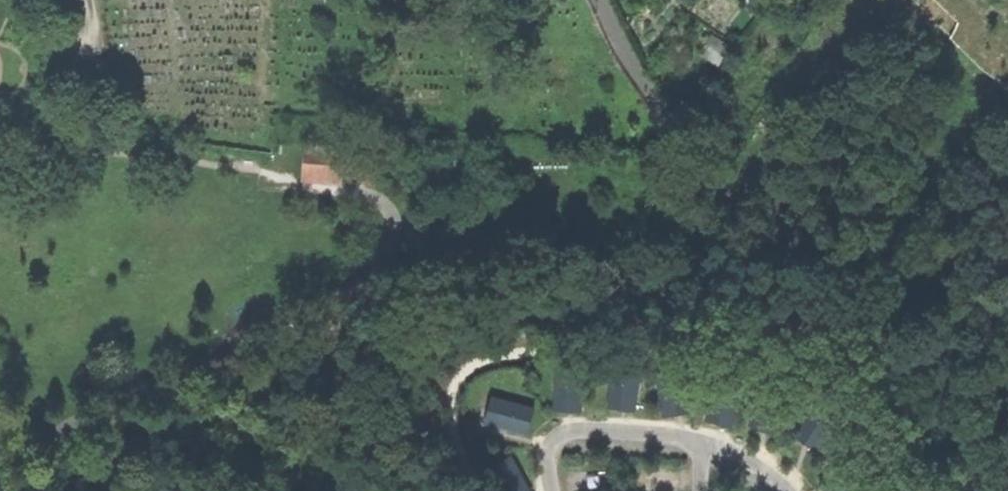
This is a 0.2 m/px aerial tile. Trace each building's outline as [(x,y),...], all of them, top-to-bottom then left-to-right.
[(307,179),(348,185),(354,151),(313,144),(307,179)] [(610,362),(606,406),(636,409),(641,365),(610,362)] [(530,434),(537,405),(494,394),(487,422),(530,434)] [(815,397),(794,432),(821,448),(842,414),(815,397)] [(485,466),(498,490),(535,490),(515,451),(485,466)]
